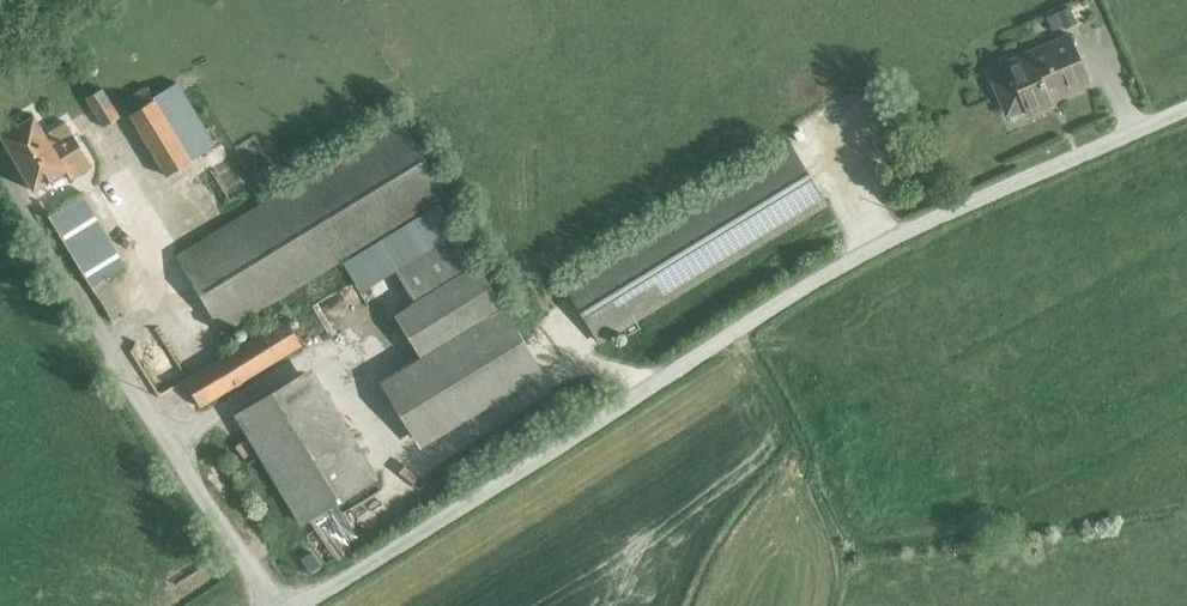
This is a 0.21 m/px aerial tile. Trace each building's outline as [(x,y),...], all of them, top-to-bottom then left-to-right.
[(1069,6),(1045,15),(1051,29),(1062,25),(1064,29),(1076,23),(1069,6)] [(1089,81),(1068,32),(1003,59),(1009,72),(992,79),(1007,113),(1023,106),(1026,113),(1051,102),(1049,96),(1058,92),(1059,94),(1089,81)] [(147,86),(121,101),(166,176),(214,146),(178,82),(154,97),(147,86)] [(121,117),(103,88),(85,98),(102,128),(121,117)] [(35,114),(1,135),(33,190),(65,170),(71,179),(93,166),(66,121),(46,133),(35,114)] [(399,118),(174,255),(223,334),(439,202),(448,197),(399,118)] [(791,144),(563,284),(597,339),(621,325),(633,317),(825,199),(791,144)] [(48,215),(113,321),(127,312),(106,278),(125,266),(82,194),(48,215)] [(476,263),(439,202),(343,262),(361,291),(395,271),(413,301),(476,263)] [(413,301),(393,313),(420,357),(379,381),(419,448),(543,373),(476,263),(413,301)] [(134,314),(120,317),(124,336),(138,333),(134,314)] [(301,344),(285,317),(183,379),(200,406),(301,344)] [(633,317),(621,325),(628,337),(641,330),(633,317)] [(234,414),(249,438),(325,392),(311,366),(234,414)] [(325,392),(249,438),(299,520),(375,474),(325,392)]
